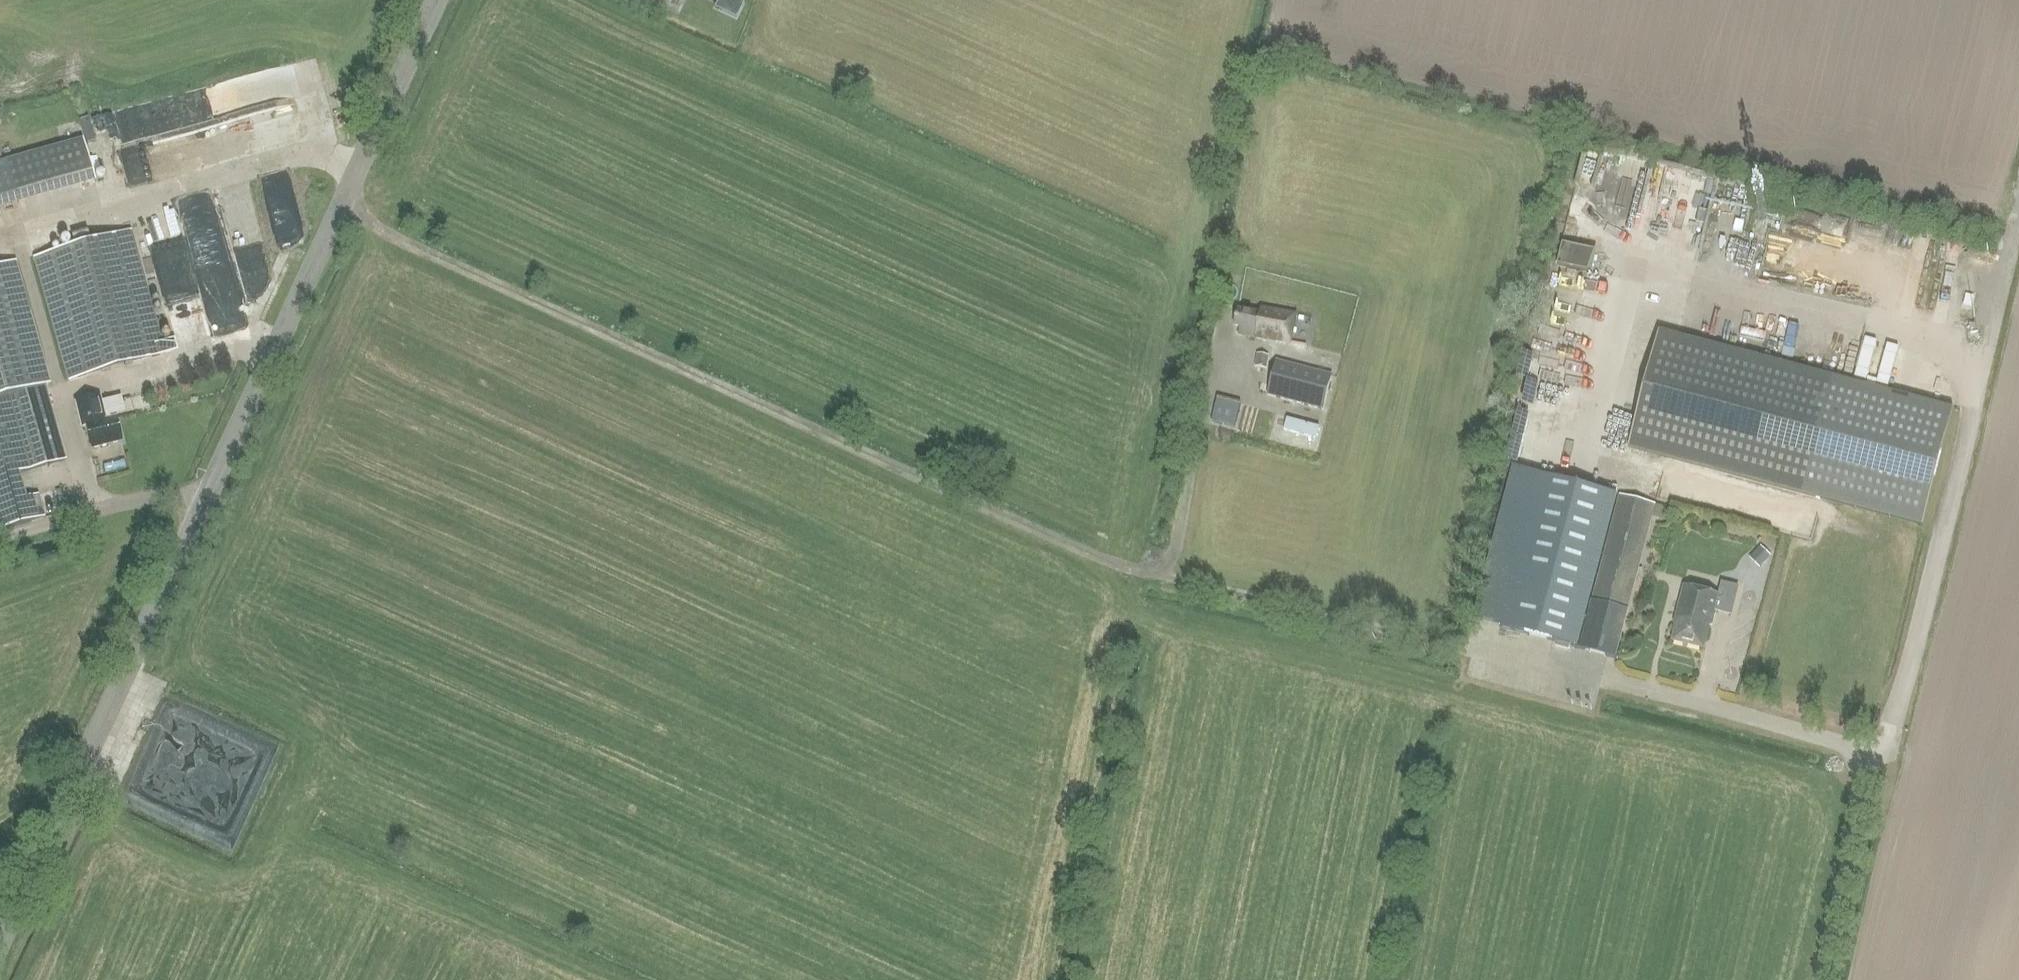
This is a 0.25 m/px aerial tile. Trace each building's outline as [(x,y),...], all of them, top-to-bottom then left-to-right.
[(716,8),(738,17),(744,3),(737,0),(720,0),(716,8)] [(111,114),(120,144),(142,138),(133,107),(111,114)] [(0,160),(0,206),(18,201),(96,178),(84,136),(6,158),(0,160)] [(70,381),(167,354),(131,231),(36,258),(70,381)] [(1572,244),(1569,265),(1599,270),(1603,249),(1572,244)] [(19,473),(66,460),(12,264),(0,267),(0,529),(45,517),(39,494),(27,498),(19,473)] [(1289,344),(1294,314),(1260,307),(1259,313),(1236,309),(1233,325),(1238,326),(1237,334),(1289,344)] [(1781,314),(1758,315),(1759,348),(1782,347),(1781,314)] [(1662,332),(1631,448),(1825,500),(1921,525),(1927,527),(1958,410),(1856,384),(1662,332)] [(1268,355),(1256,353),(1254,367),(1266,369),(1268,355)] [(1277,360),(1267,395),(1323,410),(1333,374),(1277,360)] [(1209,405),(1230,409),(1234,386),(1214,381),(1209,405)] [(93,448),(123,441),(117,417),(107,420),(101,396),(77,402),(83,427),(87,426),(93,448)] [(1617,657),(1657,505),(1623,496),(1591,617),(1587,616),(1619,495),(1542,474),(1501,626),(1617,657)] [(1761,566),(1771,556),(1760,546),(1750,556),(1761,566)] [(1732,615),(1739,588),(1722,583),(1719,595),(1684,585),(1676,616),(1678,617),(1672,641),(1703,649),(1709,625),(1711,626),(1715,610),(1732,615)]
